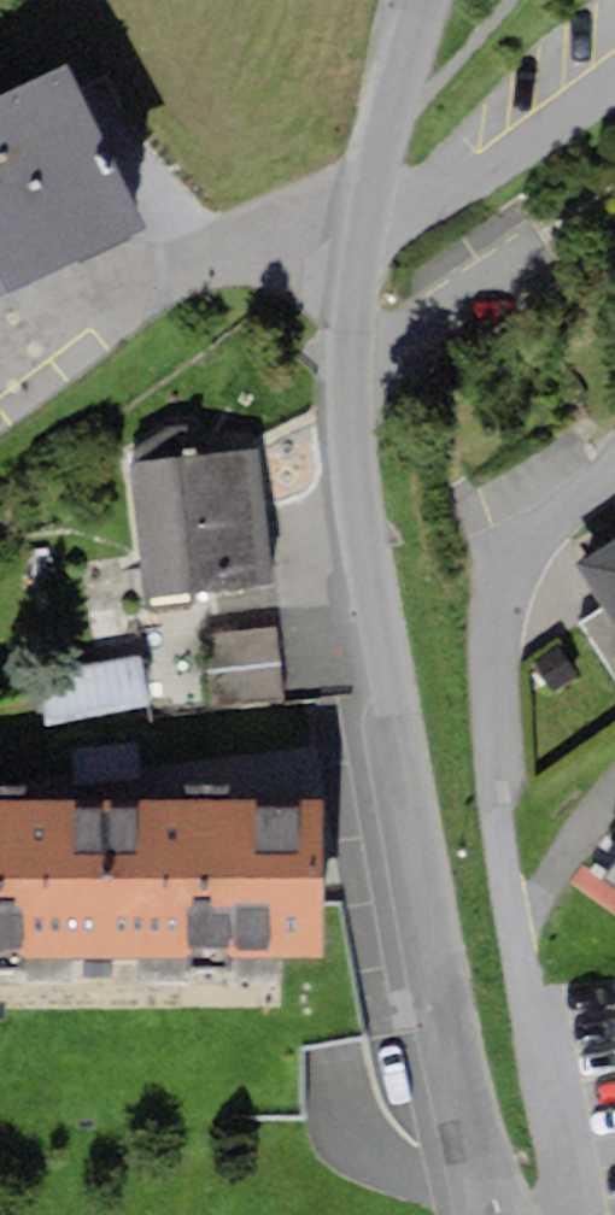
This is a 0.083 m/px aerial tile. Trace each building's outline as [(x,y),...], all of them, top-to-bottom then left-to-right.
[(0,96),(0,284),(8,280),(136,218),(62,67),(0,96)] [(199,459),(131,466),(145,592),(265,580),(251,453),(199,459)] [(575,562),(602,603),(578,619),(614,675),(614,536),(575,562)] [(0,800),(0,950),(318,951),(318,801),(212,800),(0,800)] [(602,873),(614,883),(614,855),(602,873)]
